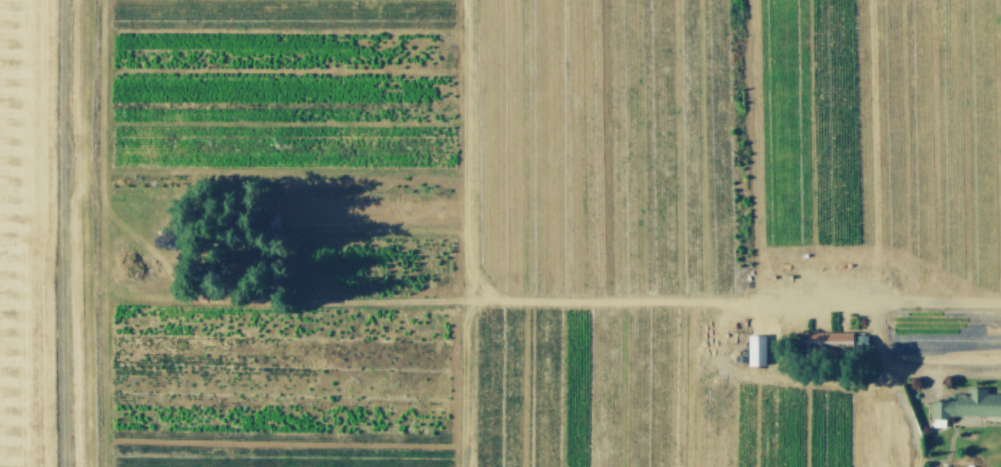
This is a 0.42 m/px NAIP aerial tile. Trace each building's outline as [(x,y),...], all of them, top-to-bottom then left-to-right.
[(804,332),(803,349),(864,350),(864,334),(804,332)] [(768,337),(768,367),(751,368),(750,337),(768,337)] [(988,395),(1000,395),(1000,417),(952,416),(952,420),(947,420),(947,427),(935,427),(936,420),(932,420),(933,401),(958,401),(958,394),(969,394),(969,389),(989,389),(988,395)]
